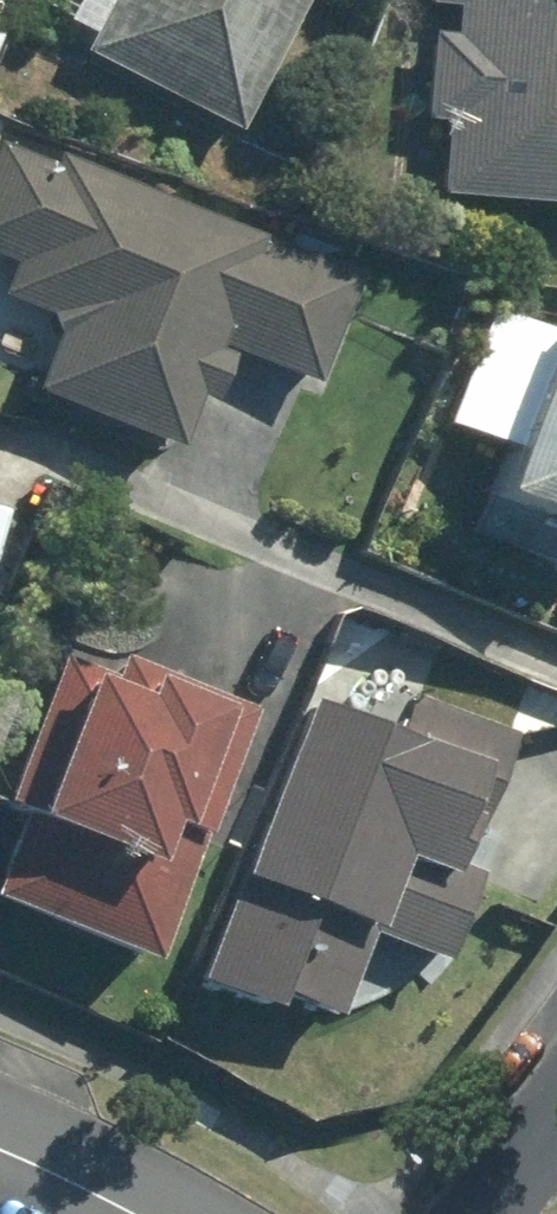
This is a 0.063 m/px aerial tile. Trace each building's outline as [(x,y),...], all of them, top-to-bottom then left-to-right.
[(297,0),(102,0),(73,55),(227,135),(297,0)] [(411,7),(447,11),(443,43),(421,41),(412,123),(433,125),(426,200),(556,215),(556,0),(412,0),(411,7)] [(309,154),(319,125),(294,116),(284,145),(309,154)] [(347,287),(46,164),(40,176),(0,159),(0,271),(1,272),(0,275),(0,310),(37,325),(44,343),(20,402),(159,461),(180,408),(194,414),(213,367),(202,361),(205,354),(303,395),(347,287)] [(551,326),(477,505),(496,512),(488,528),(556,556),(556,328),(551,326)] [(236,713),(76,646),(0,825),(0,910),(129,965),(236,713)] [(411,706),(399,741),(300,701),(189,978),(320,1030),(357,937),(428,961),(505,738),(411,706)]
